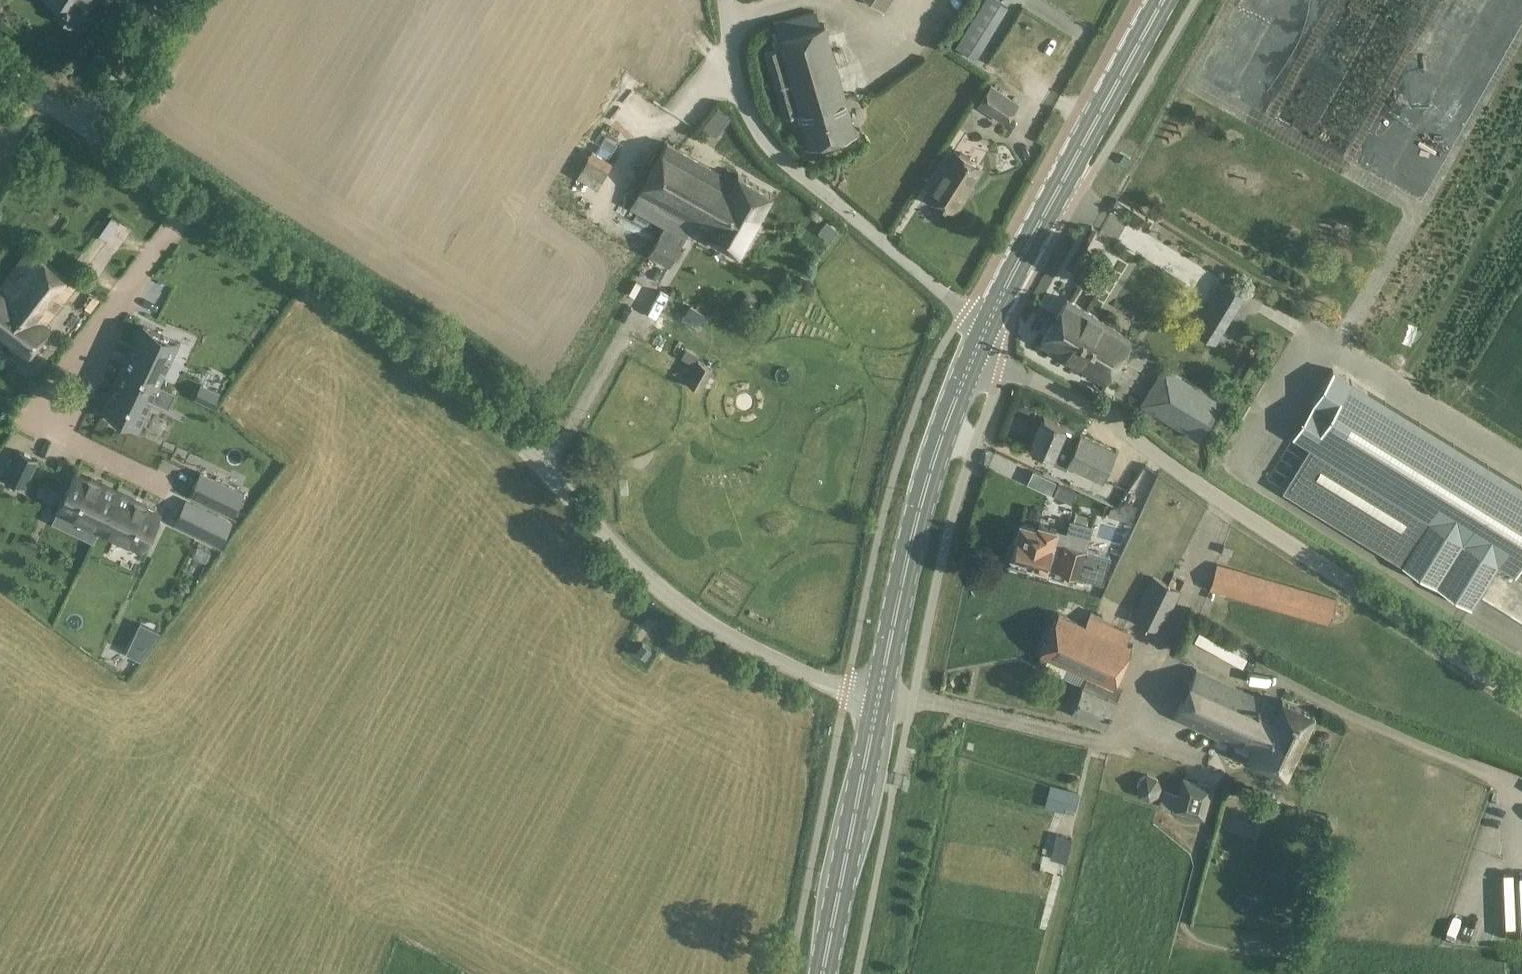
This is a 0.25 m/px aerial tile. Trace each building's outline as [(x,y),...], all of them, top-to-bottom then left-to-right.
[(63,8),(58,15),(76,26),(94,0),(52,0),(63,8)] [(819,25),(814,9),(773,21),(780,47),(764,51),(781,111),(776,112),(778,118),(800,112),(810,147),(856,134),(824,23),(819,25)] [(1019,103),(990,84),(976,105),(1005,124),(1019,103)] [(725,135),(720,132),(732,115),(717,104),(702,125),(709,130),(703,139),(716,148),(725,135)] [(683,237),(691,223),(694,218),(704,222),(717,200),(720,202),(733,180),(665,142),(629,207),(663,226),(683,237)] [(982,166),(955,150),(929,192),(958,210),(966,196),(964,195),(982,166)] [(737,172),(733,180),(720,202),(733,209),(734,206),(755,218),(771,191),(737,172)] [(733,209),(720,202),(717,200),(704,222),(694,218),(691,223),(705,231),(704,233),(737,251),(755,218),(734,206),(733,209)] [(683,237),(663,226),(648,254),(668,264),(683,237)] [(28,248),(0,286),(0,332),(28,353),(49,326),(45,322),(74,283),(28,248)] [(1131,337),(1067,298),(1041,341),(1105,380),(1131,337)] [(1222,330),(1199,317),(1192,329),(1215,342),(1222,330)] [(129,352),(122,366),(158,384),(178,342),(144,326),(131,353),(129,352)] [(686,349),(682,357),(693,362),(697,355),(686,349)] [(713,368),(698,360),(686,381),(701,389),(713,368)] [(158,384),(122,366),(115,381),(117,382),(113,391),(111,391),(102,408),(140,426),(148,409),(146,408),(151,398),(158,384)] [(1333,369),(1312,404),(1329,414),(1282,490),(1471,606),(1498,562),(1515,573),(1521,561),(1521,486),(1333,369)] [(1221,403),(1167,370),(1145,407),(1198,439),(1221,403)] [(213,405),(219,393),(201,384),(195,397),(213,405)] [(1115,449),(1042,417),(1029,445),(1052,455),(1058,442),(1072,448),(1066,460),(1103,476),(1115,449)] [(610,431),(605,438),(617,448),(622,441),(610,431)] [(19,450),(6,479),(24,488),(37,459),(19,450)] [(201,472),(190,494),(234,515),(244,493),(201,472)] [(101,527),(118,491),(102,483),(101,485),(75,473),(58,509),(86,522),(87,520),(101,527)] [(1076,490),(1058,482),(1053,493),(1071,501),(1076,490)] [(134,498),(118,491),(101,527),(115,533),(114,535),(142,548),(159,512),(133,500),(134,498)] [(1109,515),(1133,522),(1138,506),(1129,503),(1111,507),(1109,515)] [(230,521),(208,511),(197,534),(219,544),(230,521)] [(1092,527),(1071,521),(1068,532),(1040,524),(1039,528),(1022,523),(1018,538),(1015,540),(1014,545),(1017,546),(1015,553),(1030,557),(1029,560),(1104,581),(1111,556),(1086,549),(1092,527)] [(1337,595),(1214,561),(1208,585),(1331,619),(1337,595)] [(1181,590),(1153,576),(1132,616),(1161,630),(1181,590)] [(1101,615),(1093,611),(1087,624),(1060,612),(1042,652),(1088,673),(1084,683),(1082,682),(1071,707),(1104,723),(1116,697),(1107,693),(1111,683),(1113,682),(1131,643),(1125,640),(1128,631),(1099,618),(1101,615)] [(140,622),(126,652),(140,659),(160,631),(140,622)] [(1193,627),(1188,639),(1239,659),(1244,647),(1193,627)] [(650,648),(642,642),(637,650),(644,656),(650,648)] [(1272,701),(1200,669),(1178,717),(1235,743),(1238,739),(1256,748),(1252,758),(1289,775),(1317,714),(1283,699),(1277,711),(1269,708),(1272,701)] [(1139,779),(1136,788),(1140,797),(1149,800),(1158,796),(1161,786),(1157,778),(1147,775),(1139,779)] [(1215,785),(1186,777),(1182,793),(1165,788),(1161,802),(1178,806),(1207,815),(1215,785)] [(1080,792),(1051,784),(1044,806),(1074,814),(1080,792)] [(1072,838),(1056,834),(1049,858),(1066,863),(1072,838)]
